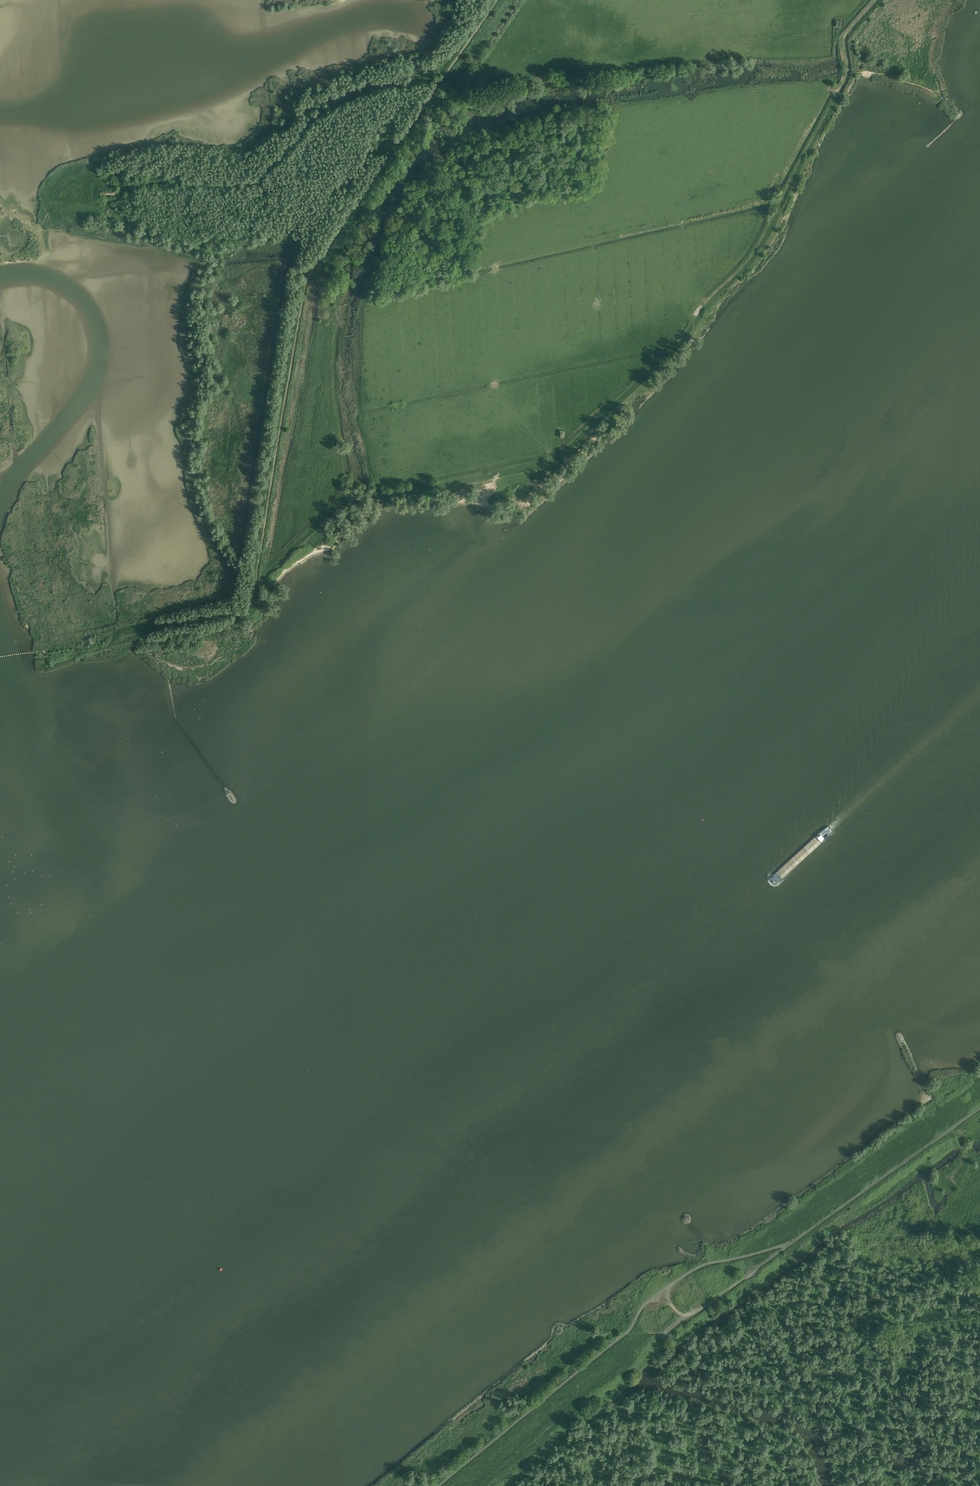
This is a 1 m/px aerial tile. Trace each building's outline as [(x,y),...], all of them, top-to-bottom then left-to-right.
[(338,204),(334,210),(340,214),(344,208),(338,204)] [(235,605),(237,612),(244,610),(243,604),(235,605)] [(93,642),(91,634),(83,636),(85,644),(93,642)]
